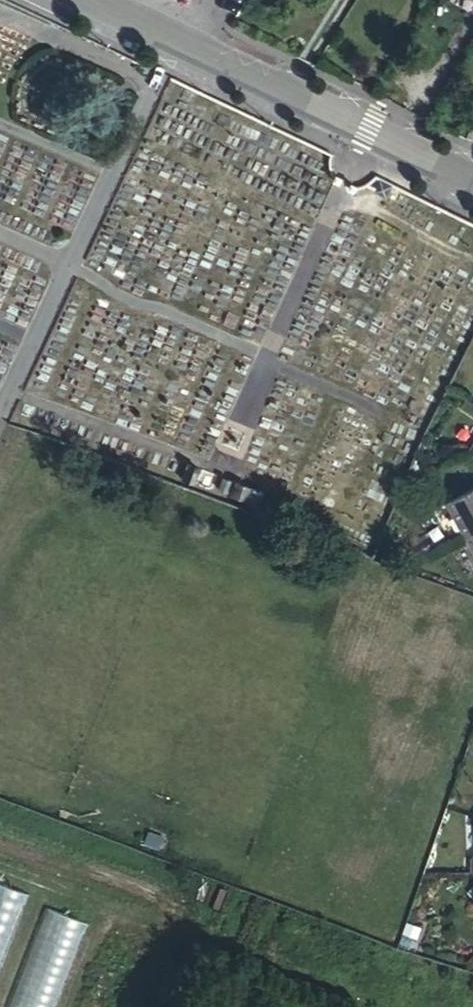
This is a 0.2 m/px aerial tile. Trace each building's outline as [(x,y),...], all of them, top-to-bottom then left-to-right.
[(466,540),(472,536),(472,492),(448,507),(466,540)]
